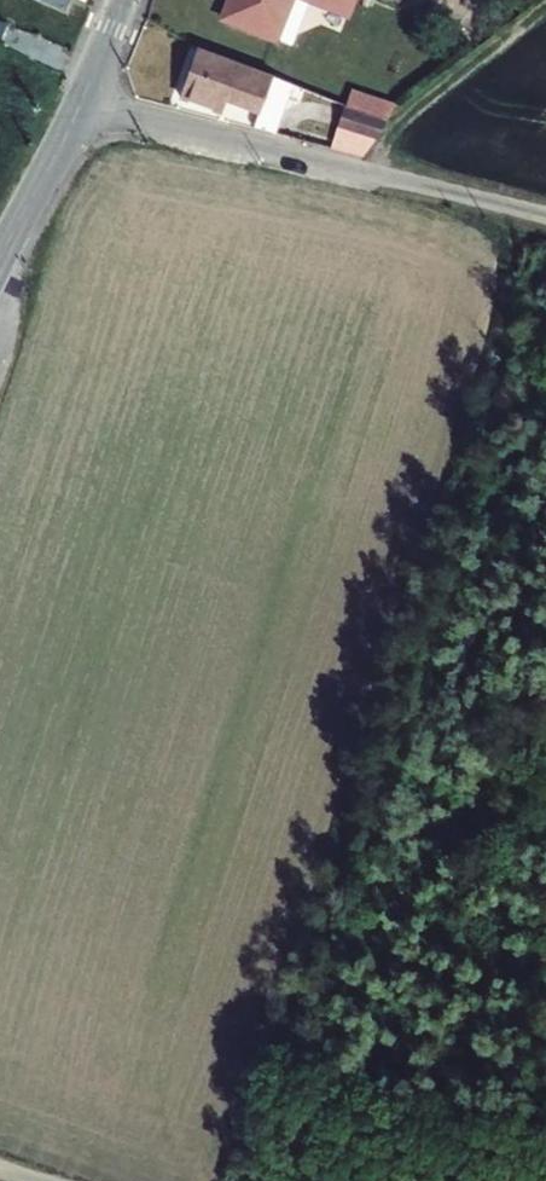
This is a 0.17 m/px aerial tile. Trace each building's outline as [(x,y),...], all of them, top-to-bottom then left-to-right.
[(225,13),(277,36),(293,0),(231,0),(225,13)] [(347,12),(353,0),(319,0),(347,12)] [(270,79),(198,49),(175,98),(217,111),(221,101),(257,115),(270,79)] [(385,125),(345,109),(336,129),(375,143),(380,139),(385,125)]
